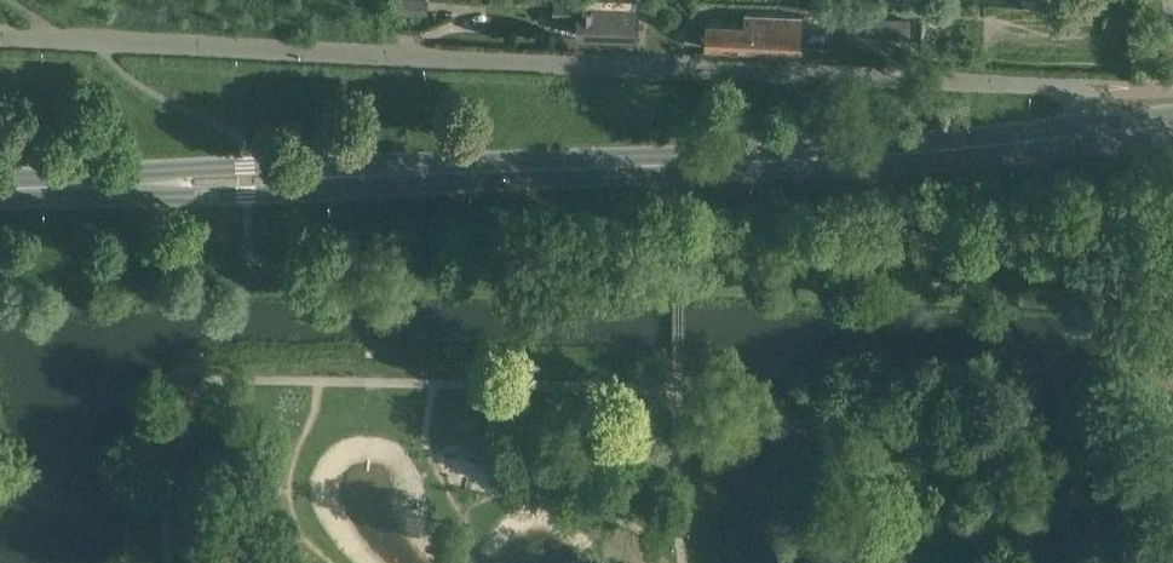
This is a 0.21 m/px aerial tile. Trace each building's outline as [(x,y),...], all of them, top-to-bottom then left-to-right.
[(397,13),(400,13),(426,14),(427,0),(397,0),(397,13)] [(637,10),(576,9),(576,3),(552,2),(552,19),(575,20),(575,37),(636,38),(637,10)] [(802,52),(803,40),(804,18),(743,15),(742,25),(705,23),(704,48),(802,52)] [(866,34),(909,37),(910,20),(867,18),(866,34)]
